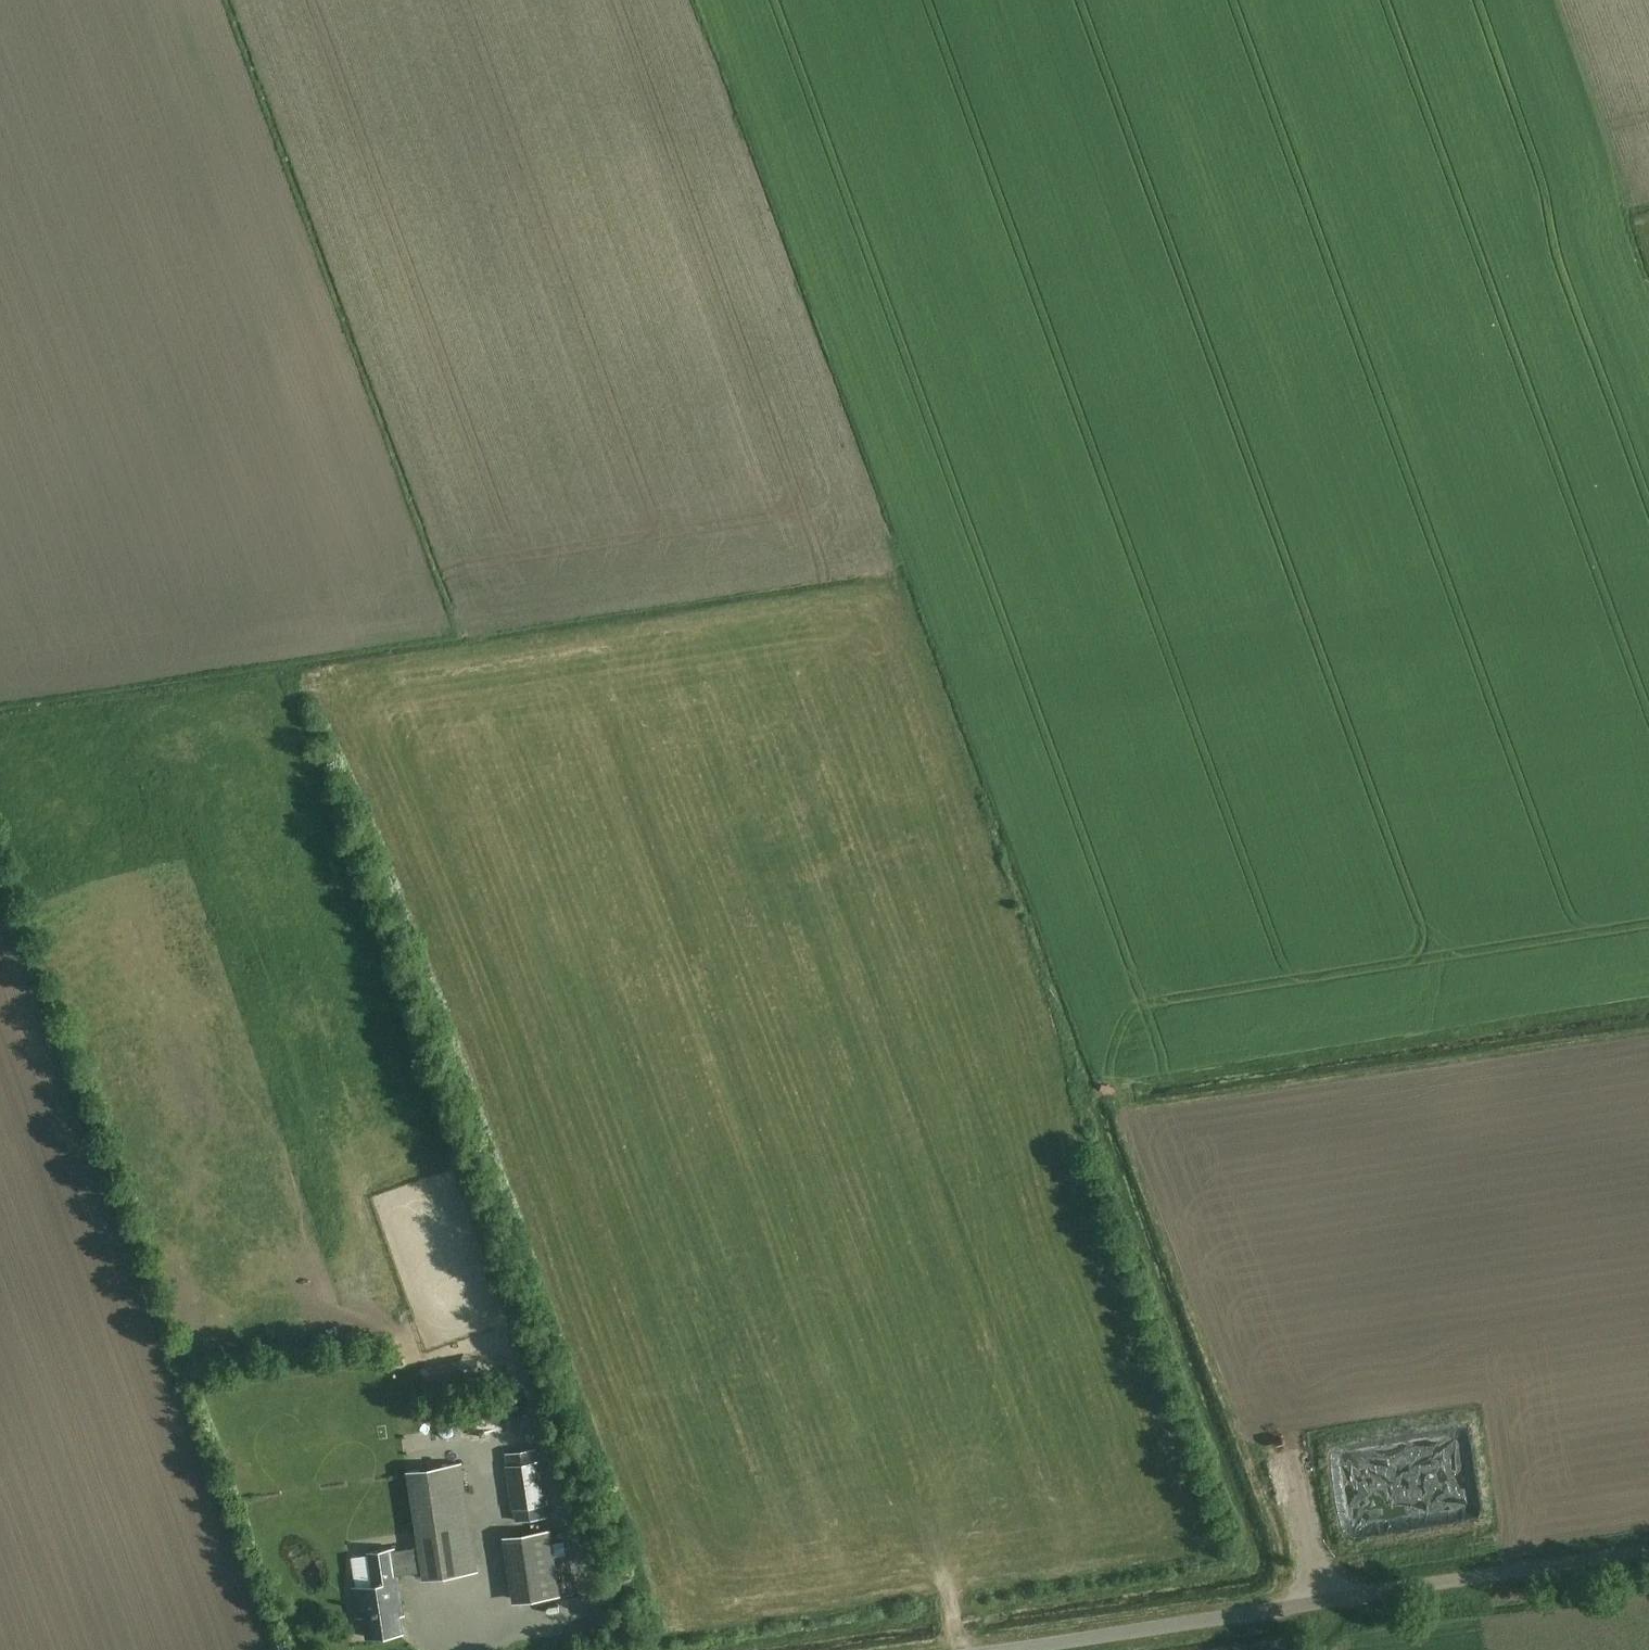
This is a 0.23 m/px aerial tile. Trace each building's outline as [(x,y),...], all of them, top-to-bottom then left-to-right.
[(1412,1474),(1433,1465),(1427,1450),(1405,1459),(1412,1474)] [(547,1504),(541,1461),(507,1466),(513,1509),(547,1504)] [(477,1570),(461,1463),(396,1473),(400,1500),(412,1498),(419,1546),(394,1550),(394,1548),(369,1552),(374,1584),(354,1587),(358,1616),(365,1615),(368,1637),(402,1632),(398,1603),(402,1602),(399,1580),(395,1581),(394,1575),(423,1570),(424,1578),(477,1570)] [(1396,1528),(1393,1508),(1375,1511),(1378,1530),(1396,1528)] [(561,1595),(552,1530),(504,1537),(513,1602),(561,1595)]
